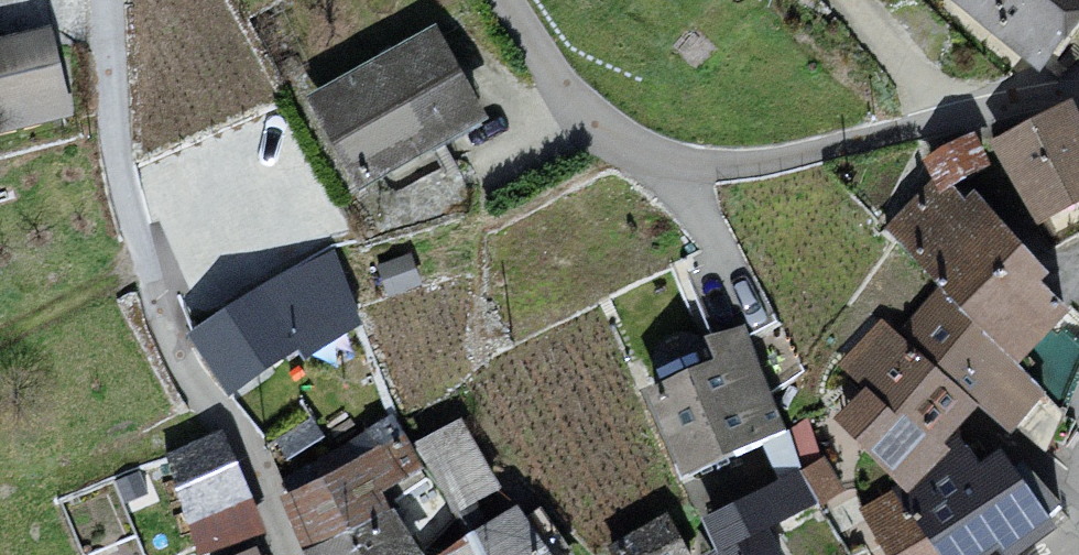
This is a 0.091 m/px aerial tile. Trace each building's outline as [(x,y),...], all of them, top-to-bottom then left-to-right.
[(1047,81),(1078,46),(1078,0),(958,0),(1047,81)] [(0,36),(0,133),(75,114),(52,23),(0,36)] [(444,34),(315,103),(374,191),(492,123),(444,34)] [(990,140),(1036,223),(1078,202),(1078,116),(1070,100),(990,140)] [(940,195),(952,185),(990,164),(975,132),(922,157),(931,179),(940,195)] [(883,229),(939,287),(1019,365),(1069,309),(1041,280),(1049,272),(974,190),(964,200),(952,185),(940,195),(931,179),(883,229)] [(331,261),(195,341),(248,413),(380,343),(331,261)] [(939,287),(896,333),(977,405),(1013,432),(1048,393),(1019,365),(939,287)] [(834,419),(898,484),(908,493),(951,450),(944,443),(955,431),(977,405),(896,333),(880,318),(837,363),(862,388),(834,419)] [(714,358),(641,390),(682,480),(761,441),(785,430),(744,325),(705,336),(714,358)] [(460,406),(418,435),(461,501),(504,473),(460,406)] [(807,419),(785,430),(761,441),(776,482),(799,470),(822,457),(807,419)] [(222,430),(163,453),(201,554),(211,554),(266,531),(222,430)] [(938,554),(993,554),(1000,550),(1003,554),(1016,554),(1056,526),(1048,517),(1061,506),(1023,460),(1015,466),(999,446),(979,459),(955,431),(944,443),(951,450),(908,493),(898,484),(891,491),(938,554)] [(799,470),(818,504),(844,489),(825,456),(822,457),(799,470)] [(288,502),(310,554),(340,554),(409,517),(390,460),(288,502)] [(716,552),(766,529),(818,504),(799,470),(776,482),(701,518),(716,552)] [(860,509),(885,554),(938,554),(891,491),(860,509)] [(527,512),(468,554),(557,554),(527,512)] [(607,547),(611,554),(690,554),(668,513),(607,547)] [(409,517),(340,554),(429,554),(409,517)] [(766,529),(716,552),(708,554),(780,554),(766,529)] [(236,554),(260,554),(257,546),(236,554)]
